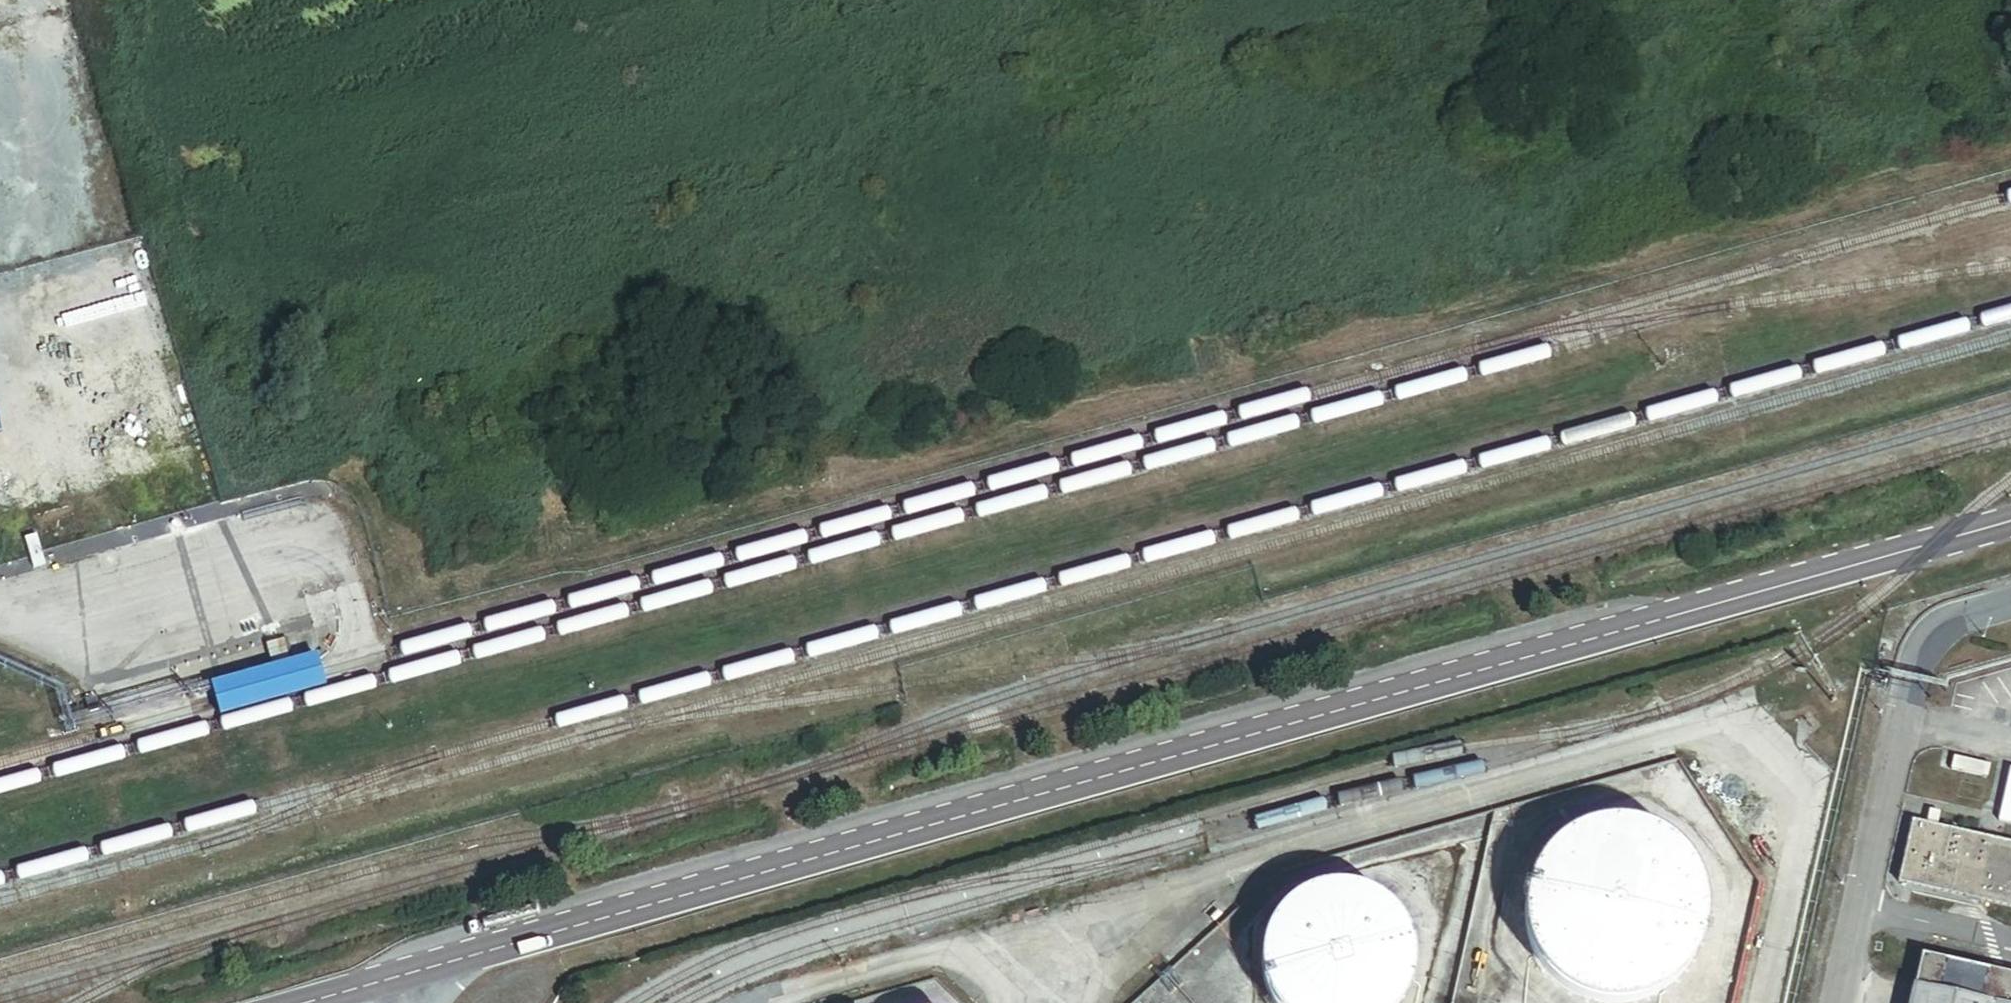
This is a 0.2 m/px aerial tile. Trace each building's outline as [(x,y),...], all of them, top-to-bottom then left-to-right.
[(286,672),(277,642),(261,647),(270,676),(286,672)] [(99,710),(96,698),(87,701),(90,712),(99,710)] [(1937,830),(1940,815),(1930,813),(1927,828),(1909,825),(1896,888),(2010,911),(2010,846),(1937,830)] [(1694,937),(1696,926),(1696,915),(1696,904),(1694,893),(1690,882),(1686,872),(1680,863),(1673,854),(1665,846),(1656,840),(1646,834),(1635,830),(1625,827),(1613,825),(1603,825),(1591,827),(1580,829),(1570,833),(1560,839),(1551,845),(1542,853),(1535,861),(1529,871),(1524,881),(1521,892),(1518,903),(1518,914),(1518,925),(1520,936),(1524,946),(1528,957),(1534,966),(1541,975),(1549,983),(1558,989),(1568,995),(1579,999),(1589,1002),(1595,1002),(1620,1002),(1623,1002),(1634,1000),(1644,996),(1654,990),(1663,984),(1672,977),(1679,968),(1685,958),(1690,948),(1694,937)] [(1406,975),(1407,966),(1406,956),(1404,947),(1402,938),(1397,929),(1392,921),(1387,914),(1379,907),(1372,901),(1364,897),(1355,893),(1346,891),(1337,890),(1327,889),(1318,891),(1309,893),(1300,896),(1291,901),(1283,906),(1277,913),(1271,920),(1265,928),(1261,937),(1258,945),(1256,955),(1256,964),(1256,974),(1258,983),(1261,992),(1265,1001),(1266,1002),(1396,1002),(1397,1002),(1401,993),(1404,984),(1406,975)] [(1914,958),(1904,1002),(2010,1002),(2010,978),(1914,958)]
